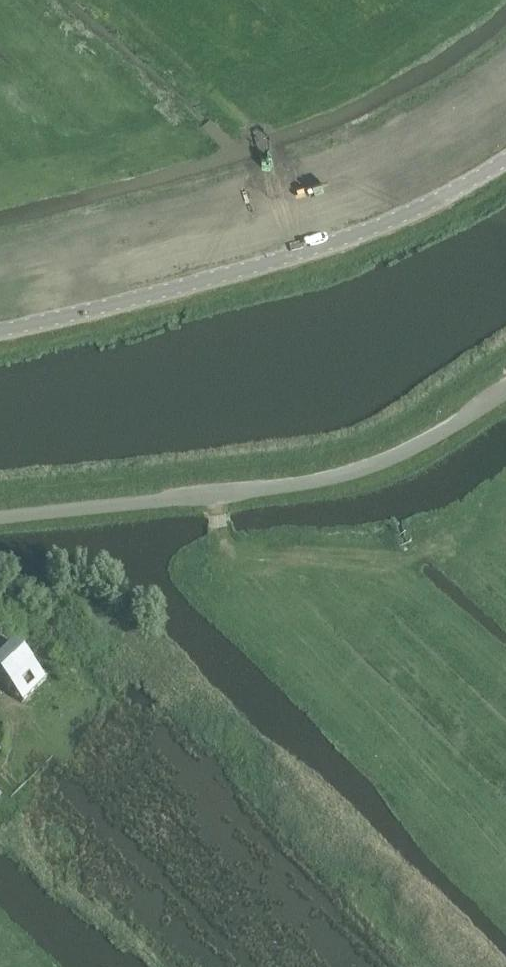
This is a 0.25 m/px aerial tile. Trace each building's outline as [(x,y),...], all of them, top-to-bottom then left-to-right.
[(20,705),(44,683),(22,660),(0,638),(0,685),(20,705)]
